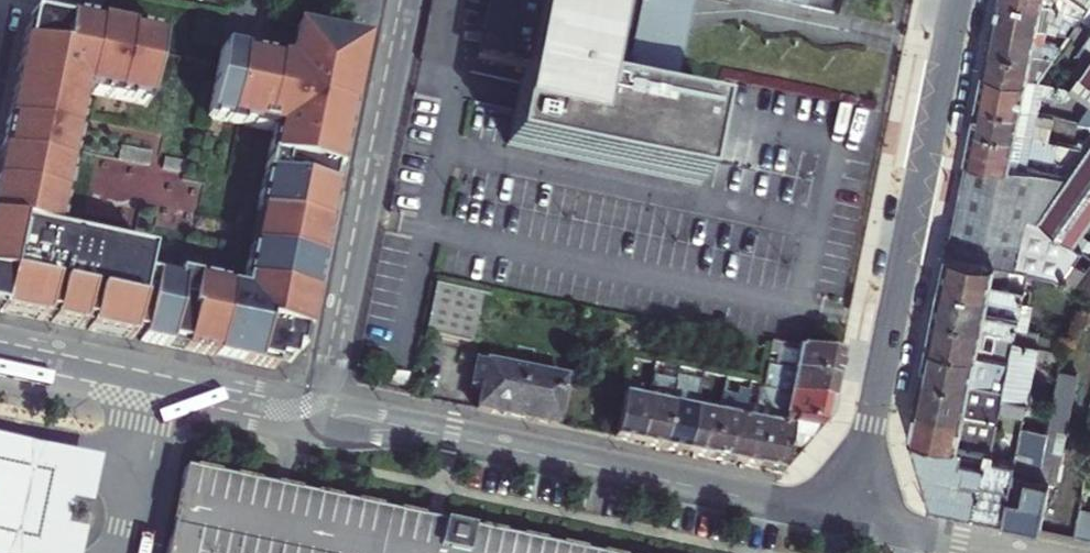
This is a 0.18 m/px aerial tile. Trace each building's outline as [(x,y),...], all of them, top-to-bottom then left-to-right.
[(476,62),(523,72),(519,93),(593,108),(614,112),(713,133),(717,109),(655,97),(671,17),(669,16),(643,5),(632,0),(489,0),(476,62)] [(643,5),(669,16),(671,17),(674,0),(632,0),(643,5)] [(798,8),(800,0),(756,0),(798,8)] [(1065,9),(1043,0),(1042,0),(998,0),(995,16),(1038,26),(1041,13),(1060,21),(1065,9)] [(1043,0),(1065,9),(1075,12),(1080,15),(1087,6),(1082,2),(1078,6),(1071,0),(1042,0),(1043,0)] [(160,35),(95,22),(66,16),(65,21),(29,14),(26,30),(23,29),(0,145),(0,313),(42,322),(43,319),(50,321),(50,323),(78,329),(79,326),(87,328),(86,331),(131,341),(132,335),(140,336),(139,342),(150,345),(163,280),(143,276),(148,254),(55,234),(83,93),(146,106),(160,35)] [(990,42),(1032,51),(1047,54),(1053,55),(1062,42),(1036,36),(1038,26),(995,16),(990,42)] [(255,213),(256,213),(327,227),(334,189),(330,188),(333,172),(338,173),(364,42),(295,28),(290,55),(280,61),(220,49),(206,120),(272,133),(255,213)] [(1085,38),(1075,52),(1080,56),(1089,41),(1085,38)] [(1080,56),(1087,60),(1089,55),(1089,41),(1080,56)] [(984,67),(1037,78),(1046,66),(1030,62),(1032,51),(990,42),(984,67)] [(1053,55),(1047,54),(1044,60),(1048,63),(1053,55)] [(1087,60),(1068,87),(1081,96),(1089,102),(1089,55),(1087,60)] [(978,98),(1038,110),(1042,94),(1062,99),(1064,96),(1071,99),(1073,97),(1078,100),(1081,96),(1068,87),(1065,84),(1037,78),(984,67),(978,98)] [(516,111),(508,148),(702,186),(713,133),(614,112),(593,108),(519,93),(516,111)] [(973,123),(1033,136),(1036,121),(1051,125),(1054,114),(1038,110),(978,98),(973,123)] [(1089,102),(1078,119),(1089,121),(1089,102)] [(1076,145),(1033,136),(973,123),(966,154),(1026,166),(1029,151),(1067,160),(1059,174),(1067,175),(1086,147),(1076,145)] [(1076,145),(1086,147),(1089,142),(1089,140),(1077,137),(1076,145)] [(1086,147),(1067,175),(1035,221),(1071,246),(1089,219),(1089,142),(1086,147)] [(1035,221),(1067,175),(1059,174),(1026,166),(966,154),(946,254),(993,264),(1018,270),(1026,272),(1041,275),(1051,278),(1074,291),(1089,301),(1089,259),(1071,246),(1035,221)] [(163,280),(150,345),(273,371),(275,361),(289,364),(292,350),(302,352),(327,227),(256,213),(241,289),(175,275),(174,282),(163,280)] [(990,282),(993,264),(946,254),(939,285),(987,295),(1012,300),(1020,302),(1022,289),(990,282)] [(1026,272),(1018,270),(1017,278),(1025,279),(1026,272)] [(939,285),(933,314),(981,324),(1012,331),(1011,339),(1034,345),(1035,336),(1037,332),(1014,327),(1016,319),(1020,302),(1012,300),(987,295),(939,285)] [(433,286),(423,334),(471,344),(480,295),(433,286)] [(1006,360),(1010,341),(1004,339),(1002,346),(977,341),(981,324),(933,314),(927,344),(1006,360)] [(1065,343),(1035,336),(1034,345),(1037,346),(1059,352),(1060,352),(1065,343)] [(1011,339),(1010,341),(1006,360),(927,344),(921,374),(968,384),(993,389),(1000,390),(999,396),(1024,402),(1037,346),(1034,345),(1011,339)] [(794,361),(792,373),(835,381),(840,358),(809,352),(772,345),(769,356),(794,361)] [(769,356),(766,367),(792,373),(794,361),(769,356)] [(477,389),(473,411),(552,427),(562,379),(475,361),(469,387),(477,389)] [(835,381),(792,373),(766,367),(764,379),(762,386),(761,391),(830,405),(835,381)] [(993,389),(968,384),(921,374),(915,404),(962,414),(986,419),(994,421),(995,415),(999,396),(1000,390),(993,389)] [(660,449),(674,383),(651,378),(646,401),(636,444),(660,449)] [(674,383),(660,449),(685,454),(694,411),(700,384),(675,379),(674,383)] [(731,464),(740,421),(748,383),(737,381),(729,418),(718,415),(708,459),(731,464)] [(1068,390),(1053,386),(1040,449),(1034,479),(1046,482),(1050,482),(1068,390)] [(830,405),(761,391),(759,397),(768,410),(765,426),(790,431),(792,424),(819,430),(827,421),(830,405)] [(622,396),(612,439),(636,444),(646,401),(622,396)] [(999,396),(995,415),(1020,421),(1024,402),(999,396)] [(752,423),(740,421),(731,464),(756,469),(765,426),(768,410),(759,397),(758,397),(752,423)] [(986,419),(962,414),(915,404),(909,433),(984,450),(988,451),(988,450),(994,421),(986,419)] [(694,411),(685,454),(708,459),(718,415),(694,411)] [(790,431),(765,426),(756,469),(782,475),(787,448),(801,452),(819,430),(792,424),(790,431)] [(909,433),(930,506),(970,515),(984,450),(909,433)] [(83,533),(63,529),(68,503),(88,507),(98,461),(0,440),(0,552),(78,552),(83,533)] [(1009,474),(1022,477),(1034,479),(1040,449),(1016,442),(1013,455),(1012,461),(1009,474)] [(970,515),(999,520),(1009,474),(1012,461),(991,456),(992,450),(988,450),(988,451),(984,450),(970,515)] [(166,552),(576,552),(279,490),(183,469),(166,552)] [(1009,474),(999,520),(1013,523),(1036,528),(1046,482),(1034,479),(1022,477),(1009,474)]
